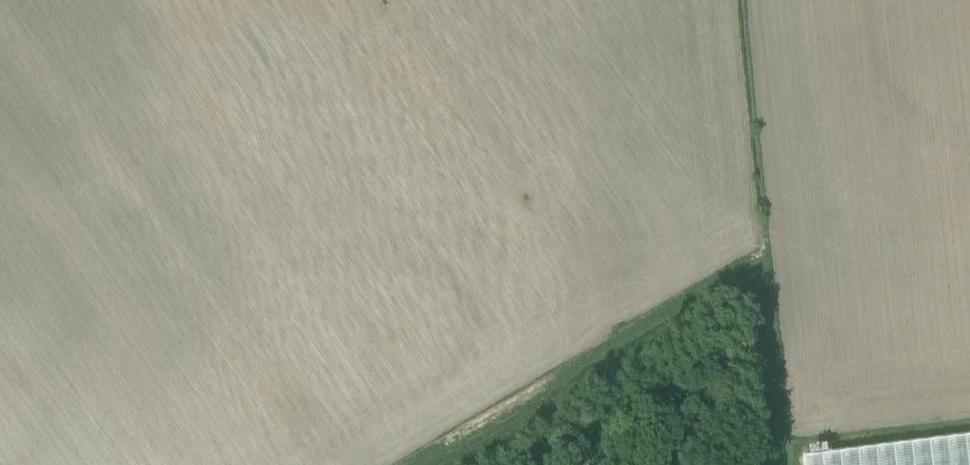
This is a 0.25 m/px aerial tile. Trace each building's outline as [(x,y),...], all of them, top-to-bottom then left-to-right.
[(804,459),(804,464),(969,464),(969,438),(804,459)]
